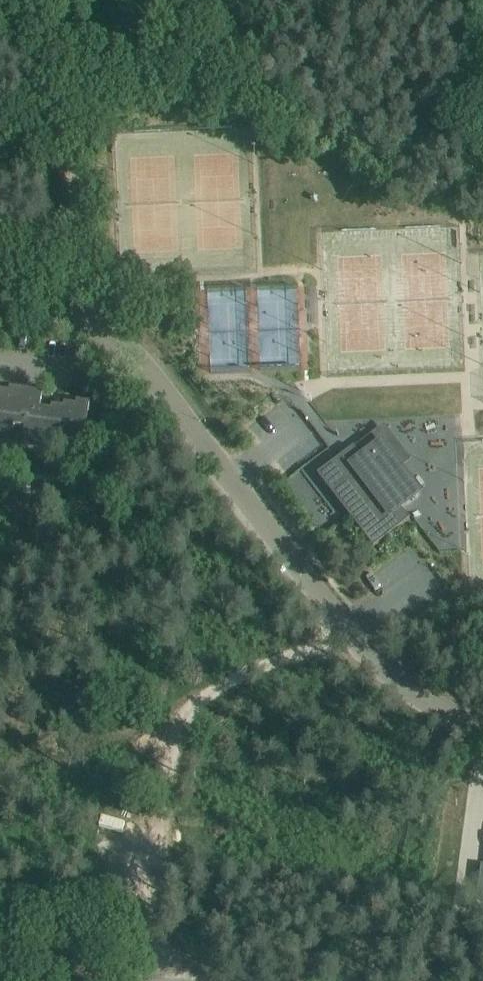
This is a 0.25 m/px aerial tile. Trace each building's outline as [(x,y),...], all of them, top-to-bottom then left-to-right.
[(1,434),(2,430),(13,432),(14,428),(24,429),(22,449),(43,452),(43,448),(55,450),(56,446),(68,447),(68,443),(80,445),(82,430),(86,430),(90,405),(77,403),(76,407),(64,405),(64,409),(52,408),(51,412),(40,410),(42,394),(10,390),(9,394),(0,392),(0,434),(1,434)] [(354,446),(317,475),(373,548),(410,519),(400,506),(417,494),(380,447),(364,459),(354,446)]
